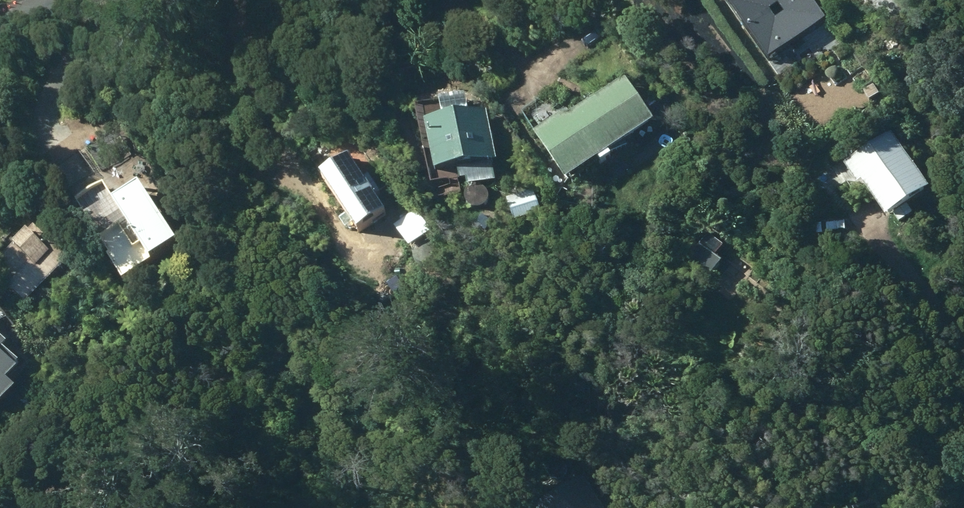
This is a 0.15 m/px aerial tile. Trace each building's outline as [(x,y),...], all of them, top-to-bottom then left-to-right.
[(769,67),(826,26),(808,0),(740,0),(727,9),(769,67)] [(574,175),(660,117),(631,75),(576,112),(573,108),(542,129),(574,175)] [(492,107),(434,117),(443,165),(501,155),(492,107)] [(860,176),(885,212),(891,208),(899,218),(911,209),(903,199),(927,182),(889,128),(842,160),(856,179),(860,176)] [(328,167),(365,225),(393,207),(356,150),(328,167)] [(112,182),(83,199),(126,273),(185,238),(148,177),(119,194),(112,182)] [(518,206),(529,216),(538,207),(527,197),(518,206)] [(29,300),(72,257),(36,222),(0,259),(0,271),(29,300)] [(690,257),(714,276),(727,259),(719,253),(726,243),(711,231),(690,257)] [(23,383),(14,374),(26,361),(7,343),(11,339),(0,329),(0,408),(23,383)]
